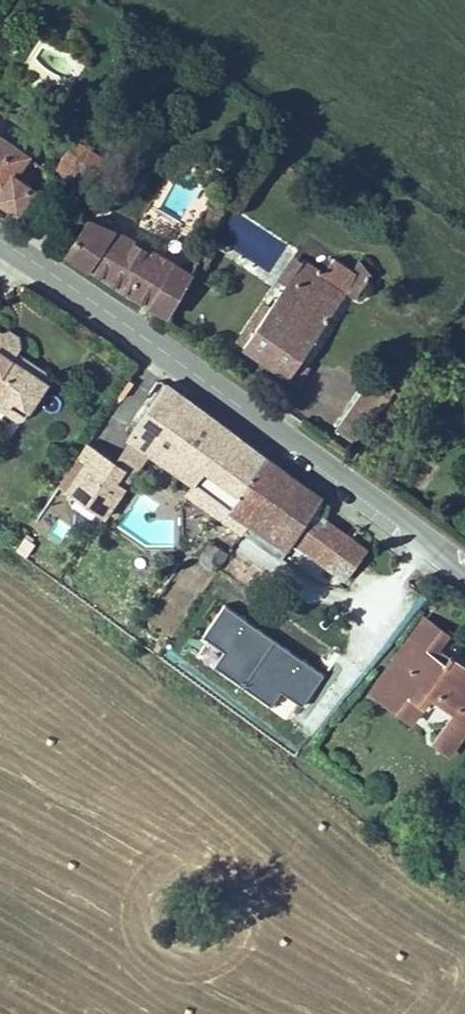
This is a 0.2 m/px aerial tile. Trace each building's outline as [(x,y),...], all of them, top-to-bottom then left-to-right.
[(72,138),(54,173),(78,186),(97,151),(72,138)] [(2,195),(0,198),(0,202),(22,214),(37,188),(19,176),(27,164),(36,170),(38,165),(0,142),(0,194),(2,195)] [(168,321),(201,263),(194,260),(184,272),(92,215),(67,257),(168,321)] [(205,257),(210,249),(200,243),(195,251),(205,257)] [(291,363),(357,263),(336,249),(328,262),(315,254),(245,359),(279,380),(291,363)] [(364,251),(357,263),(371,272),(379,260),(364,251)] [(10,372),(7,363),(0,358),(0,389),(10,372)] [(299,370),(291,363),(279,380),(289,387),(299,370)] [(109,430),(202,496),(237,446),(132,370),(96,420),(109,430)] [(366,370),(359,381),(384,398),(391,388),(366,370)] [(384,398),(359,381),(330,425),(355,443),(384,398)] [(91,457),(109,430),(96,420),(77,447),(91,457)] [(91,457),(77,447),(54,431),(43,447),(51,452),(36,475),(74,500),(91,475),(84,468),(91,457)] [(237,446),(202,496),(256,534),(293,486),(237,446)] [(198,554),(217,569),(227,556),(208,541),(198,554)] [(210,649),(202,660),(270,707),(279,694),(302,710),(324,677),(223,607),(198,641),(210,649)] [(381,638),(402,648),(414,627),(389,610),(343,677),(381,699),(390,683),(367,667),(381,638)] [(459,670),(418,644),(411,652),(402,648),(381,638),(367,667),(390,683),(395,677),(417,689),(403,717),(426,731),(459,670)]
